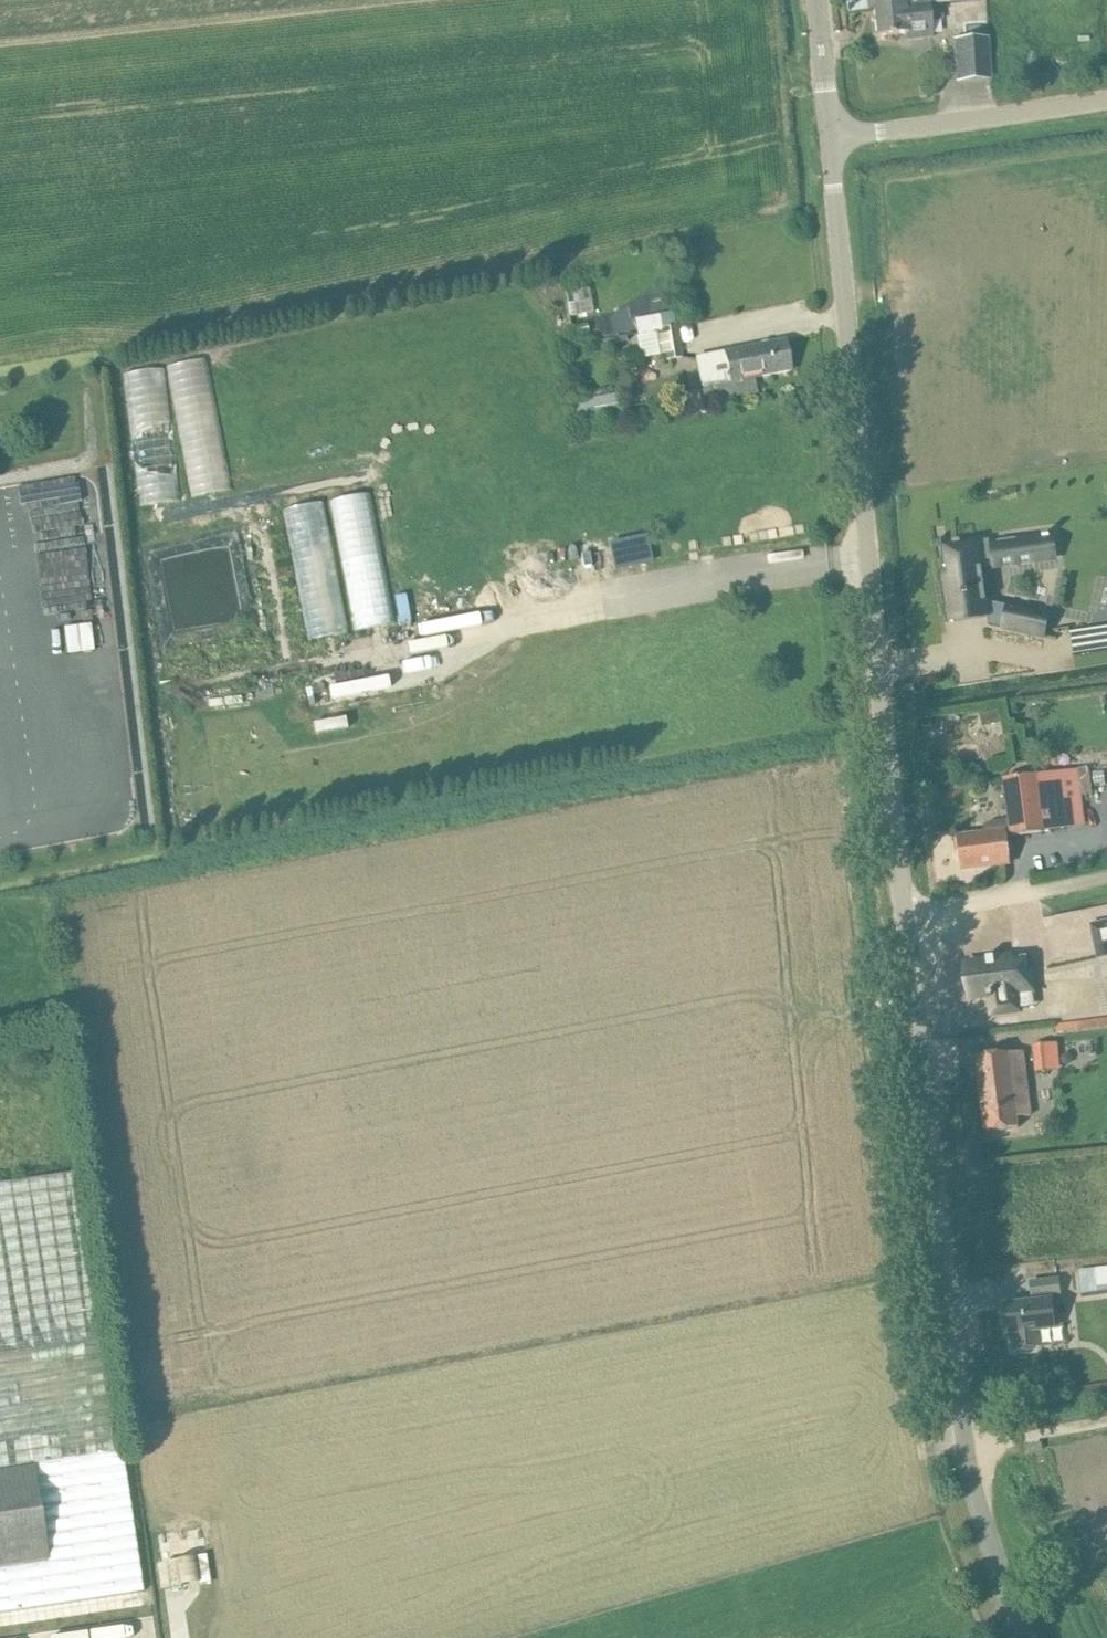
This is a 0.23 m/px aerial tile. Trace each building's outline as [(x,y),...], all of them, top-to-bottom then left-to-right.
[(940,4),(959,2),(974,0),(873,0),(874,11),(940,4)] [(940,4),(874,11),(876,37),(906,33),(907,40),(932,38),(930,18),(942,17),(940,4)] [(958,41),(960,78),(988,76),(986,40),(958,41)] [(570,317),(594,312),(590,289),(565,294),(570,317)] [(657,333),(658,336),(661,356),(666,355),(667,362),(683,358),(678,326),(673,298),(660,300),(660,301),(658,301),(660,314),(635,319),(638,336),(657,333)] [(588,323),(573,326),(575,336),(590,333),(588,323)] [(792,371),(786,340),(724,352),(725,353),(695,359),(704,403),(746,394),(743,380),(792,371)] [(187,498),(186,495),(229,489),(212,358),(126,370),(144,504),(187,498)] [(692,406),(689,392),(675,395),(678,409),(692,406)] [(622,393),(570,403),(575,424),(624,415),(622,393)] [(358,632),(394,626),(369,494),(332,501),(358,632)] [(310,642),(347,635),(322,503),(283,510),(310,642)] [(960,550),(943,552),(953,621),(989,616),(990,623),(1043,635),(1047,615),(987,601),(983,568),(1056,558),(1053,535),(993,544),(993,547),(990,548),(989,541),(959,545),(960,550)] [(1070,632),(1073,655),(1106,650),(1106,627),(1070,632)] [(980,714),(983,727),(1003,723),(1000,710),(980,714)] [(1004,779),(1009,819),(994,821),(991,821),(989,823),(987,824),(986,826),(984,828),(983,830),(982,832),(982,835),(959,838),(963,868),(1011,862),(1007,836),(1044,832),(1043,827),(1065,824),(1065,818),(1084,816),(1082,797),(1093,795),(1090,769),(1037,776),(1037,775),(1004,779)] [(1092,926),(1099,958),(1106,956),(1106,923),(1092,926)] [(978,976),(955,978),(958,1015),(987,1011),(990,1031),(1024,1027),(1020,993),(1029,992),(1026,969),(987,973),(987,972),(977,973),(978,976)] [(1037,1073),(1052,1071),(1051,1060),(1059,1059),(1058,1042),(1034,1045),(1037,1073)] [(986,1132),(1007,1129),(1019,1128),(1016,1109),(1030,1108),(1023,1051),(976,1057),(986,1132)] [(25,1624),(153,1605),(81,1171),(0,1183),(0,1628),(25,1624)] [(1081,1292),(1098,1290),(1096,1270),(1079,1271),(1081,1292)] [(1027,1303),(1005,1306),(1008,1333),(1011,1333),(1013,1350),(1027,1348),(1042,1347),(1040,1330),(1055,1328),(1051,1296),(1062,1295),(1060,1279),(1031,1282),(1033,1298),(1034,1302),(1027,1303)]
